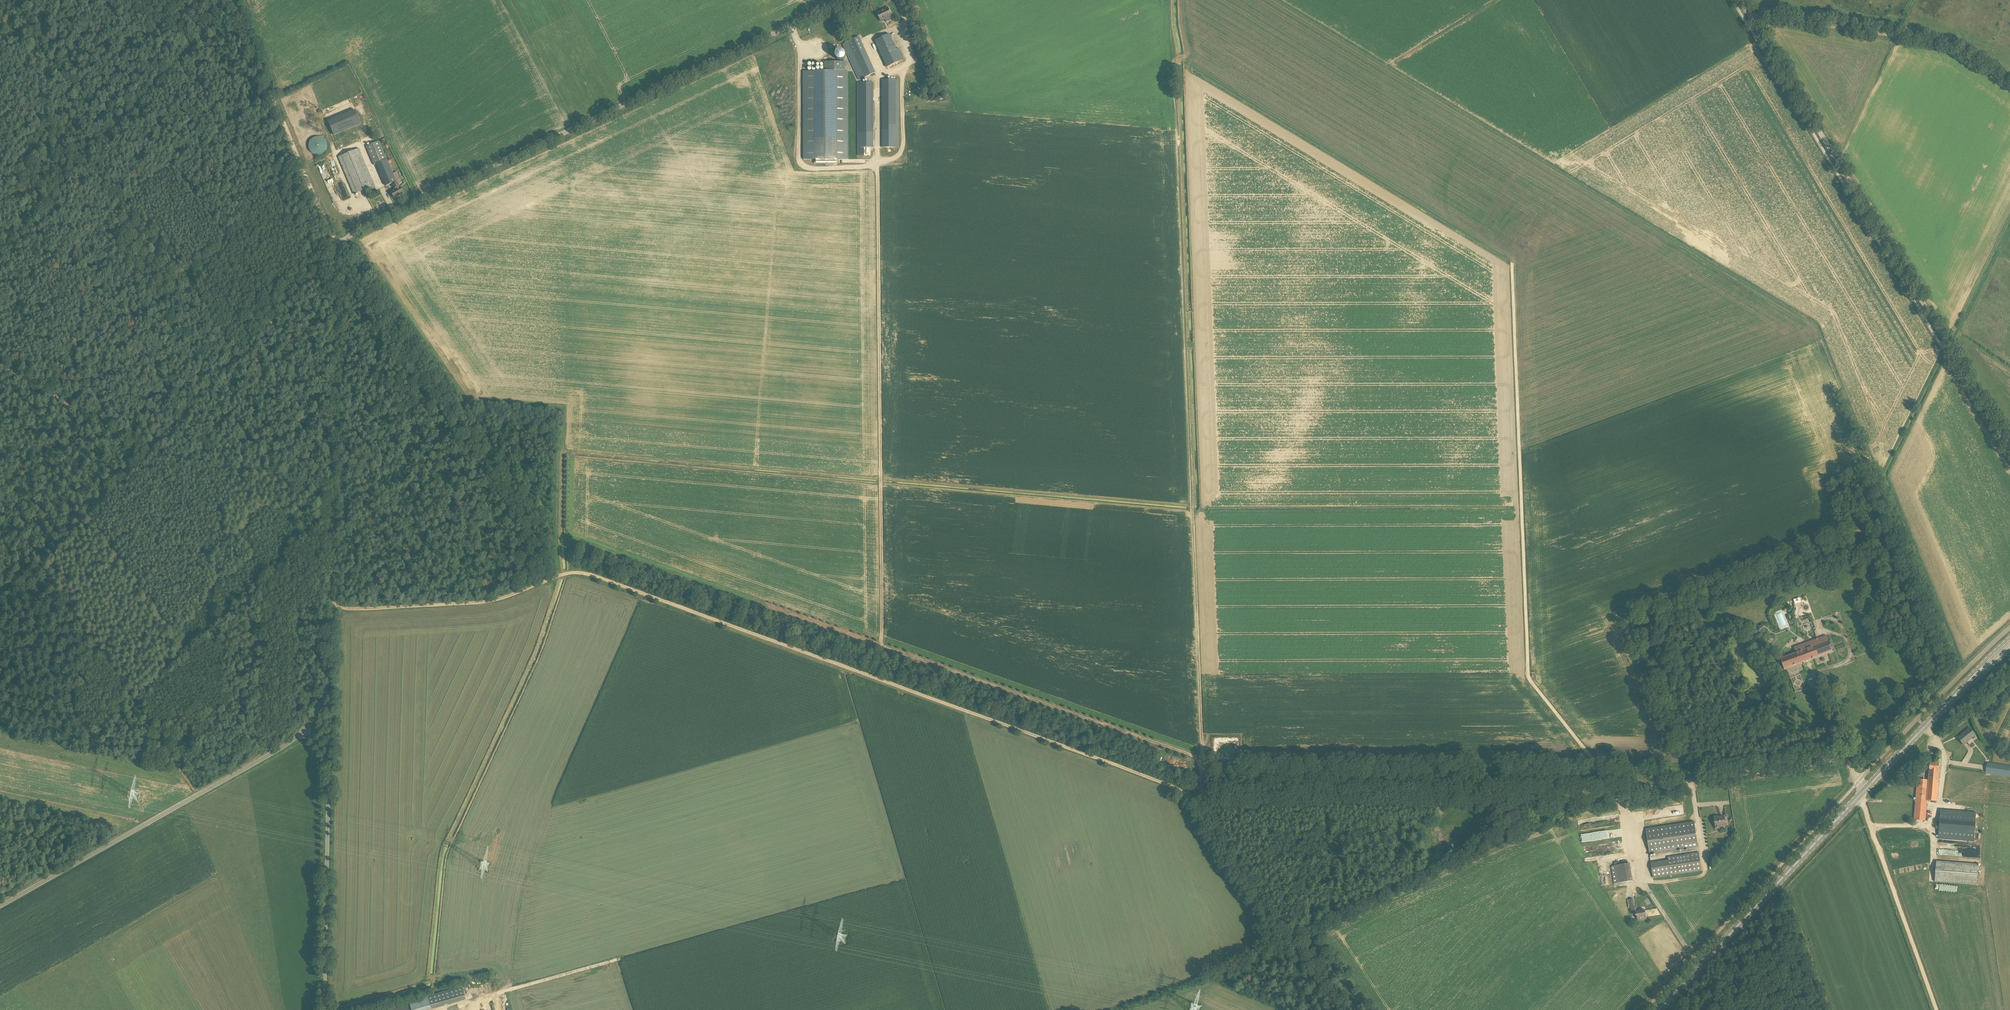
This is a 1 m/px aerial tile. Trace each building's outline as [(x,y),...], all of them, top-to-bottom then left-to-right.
[(877,14),(880,22),(883,20),(883,19),(892,15),(888,8),(883,10),(883,11),(877,14)] [(875,41),(887,68),(902,61),(889,34),(875,41)] [(859,80),(863,78),(875,73),(859,37),(847,42),(849,47),(847,48),(849,52),(847,53),(859,80)] [(837,50),(836,51),(836,53),(836,55),(837,56),(838,58),(840,58),(842,58),(844,58),(845,57),(846,55),(847,53),(846,52),(846,50),(845,49),(843,48),(841,47),(840,48),(838,48),(837,50)] [(825,71),(804,71),(804,160),(815,160),(814,163),(838,163),(838,160),(848,160),(848,71),(845,71),(845,62),(825,62),(825,71)] [(898,79),(882,80),(882,148),(898,147),(898,79)] [(873,82),(858,82),(858,147),(858,156),(864,156),(864,155),(868,155),(867,152),(869,152),(869,148),(868,148),(864,148),(864,147),(873,148),(873,82)] [(355,110),(328,122),(334,135),(362,123),(355,110)] [(310,153),(313,155),(315,157),(319,157),(322,157),(325,155),(327,153),(328,150),(328,147),(327,143),(325,141),(322,139),(319,138),(316,138),(314,140),(311,141),(310,144),(309,147),(309,150),(310,153)] [(397,172),(392,174),(378,141),(366,147),(374,165),(376,164),(385,186),(396,182),(395,182),(400,179),(397,172)] [(358,148),(338,157),(354,195),(369,188),(372,194),(377,192),(358,148)] [(400,187),(400,188),(397,183),(393,186),(395,190),(391,193),(394,199),(403,193),(400,187)] [(1799,652),(1781,659),(1785,670),(1833,652),(1827,635),(1797,647),(1799,652)] [(1975,735),(1970,728),(1963,734),(1964,735),(1959,739),(1964,745),(1968,742),(1967,741),(1975,735)] [(1218,760),(1229,759),(1229,752),(1225,753),(1225,745),(1217,746),(1218,760)] [(1952,758),(1951,768),(2009,777),(2009,767),(1958,758),(1952,758)] [(1940,764),(1930,764),(1929,772),(1934,772),(1934,771),(1939,772),(1940,764)] [(1929,772),(1929,780),(1918,779),(1914,820),(1925,821),(1927,801),(1936,801),(1939,772),(1934,771),(1934,772),(1929,772)] [(1984,818),(1980,818),(1979,823),(1975,823),(1976,812),(1940,810),(1938,839),(1974,842),(1975,832),(1984,832),(1984,818)] [(1719,817),(1715,818),(1716,830),(1720,829),(1720,827),(1727,826),(1726,817),(1719,818),(1719,817)] [(1694,822),(1646,829),(1650,854),(1698,847),(1694,822)] [(1668,861),(1651,863),(1653,878),(1703,872),(1700,853),(1668,858),(1668,861)] [(1439,854),(1430,857),(1433,865),(1442,862),(1439,854)] [(1613,884),(1634,881),(1631,862),(1628,863),(1628,860),(1614,862),(1615,865),(1611,866),(1613,884)] [(1978,864),(1937,861),(1935,882),(1976,885),(1978,864)] [(1632,915),(1635,914),(1636,916),(1637,916),(1637,921),(1643,920),(1643,919),(1646,918),(1645,910),(1635,912),(1633,899),(1628,900),(1630,908),(1631,908),(1631,909),(1632,912),(1632,915)]
